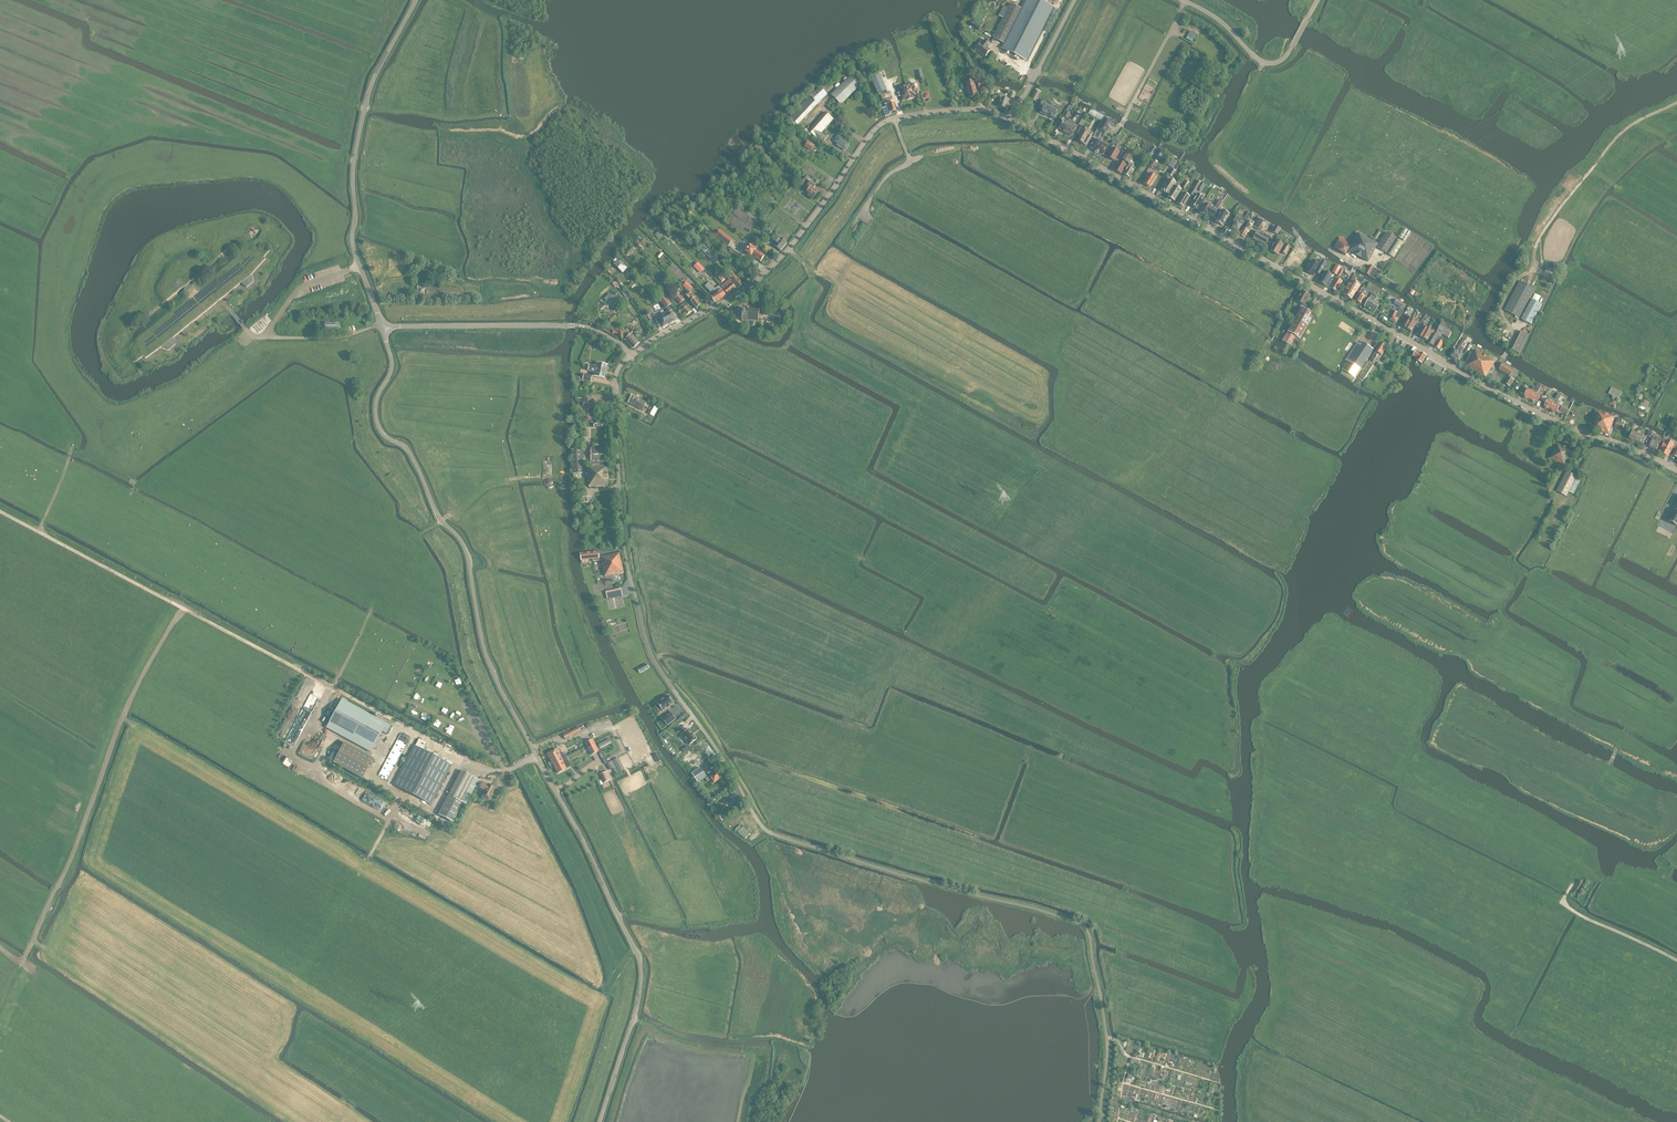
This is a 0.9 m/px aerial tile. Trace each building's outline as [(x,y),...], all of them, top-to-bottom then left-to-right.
[(1001,48),(1027,61),(1054,7),(1040,0),(1025,0),(1003,43),(1001,48)] [(1010,3),(993,38),(1003,43),(1021,8),(1010,3)] [(971,21),(969,24),(978,30),(980,27),(971,21)] [(1192,41),(1193,38),(1196,40),(1198,35),(1189,31),(1186,38),(1192,41)] [(975,49),(985,56),(990,50),(987,48),(990,43),(985,39),(982,44),(980,43),(975,49)] [(846,61),(843,65),(846,68),(852,62),(848,59),(846,61)] [(1211,71),(1210,73),(1205,71),(1201,77),(1216,85),(1219,78),(1214,76),(1215,74),(1211,71)] [(848,77),(830,94),(836,100),(840,104),(841,104),(851,94),(862,83),(852,73),(848,77)] [(872,78),(878,93),(887,90),(881,75),(872,78)] [(965,82),(969,98),(978,96),(974,80),(965,82)] [(985,86),(985,85),(983,80),(977,82),(979,88),(985,86)] [(914,83),(906,85),(910,100),(913,99),(913,98),(918,97),(916,92),(918,91),(918,88),(915,88),(914,83)] [(910,100),(906,85),(898,87),(900,92),(898,93),(898,96),(901,96),(902,101),(907,100),(910,100)] [(827,95),(820,87),(810,96),(817,103),(827,95)] [(1035,90),(1030,99),(1031,99),(1035,101),(1040,93),(1035,90)] [(999,106),(1006,109),(1009,100),(1002,97),(999,106)] [(884,107),(882,108),(882,109),(885,117),(891,115),(890,112),(896,111),(895,106),(894,101),(884,104),(885,107),(884,107)] [(1039,107),(1042,109),(1040,112),(1046,115),(1047,115),(1054,119),(1058,111),(1045,104),(1046,103),(1042,101),(1039,107)] [(1091,108),(1088,114),(1094,117),(1097,112),(1092,109),(1091,108)] [(812,126),(808,131),(816,138),(817,137),(818,139),(822,142),(827,138),(826,137),(822,134),(821,133),(821,132),(833,118),(825,111),(812,126)] [(1083,113),(1077,123),(1081,126),(1086,115),(1083,113)] [(1099,113),(1096,118),(1102,121),(1105,116),(1099,113)] [(1105,117),(1097,130),(1102,133),(1104,134),(1112,121),(1105,117)] [(1059,129),(1066,133),(1072,121),(1069,119),(1067,122),(1064,120),(1059,129)] [(1072,121),(1066,133),(1072,136),(1077,127),(1073,125),(1075,122),(1072,121)] [(1089,131),(1081,127),(1077,134),(1081,136),(1078,141),(1086,145),(1093,133),(1089,131)] [(1102,139),(1099,137),(1102,133),(1097,130),(1093,137),(1097,140),(1092,148),(1091,148),(1092,149),(1092,148),(1102,154),(1103,155),(1103,154),(1108,145),(1101,141),(1102,139)] [(837,135),(834,141),(836,142),(838,144),(837,145),(840,147),(841,146),(845,150),(849,144),(840,137),(838,136),(837,135)] [(814,145),(808,141),(805,145),(811,149),(814,145)] [(1142,146),(1149,150),(1151,146),(1145,141),(1142,146)] [(755,147),(766,155),(770,150),(759,142),(755,147)] [(1146,157),(1150,159),(1157,149),(1152,146),(1146,157)] [(1107,157),(1114,161),(1119,152),(1112,147),(1107,157)] [(1121,159),(1129,163),(1135,153),(1127,149),(1121,159)] [(1160,150),(1153,162),(1153,161),(1149,166),(1153,168),(1156,163),(1158,159),(1159,159),(1163,152),(1160,150)] [(1179,166),(1176,164),(1178,160),(1171,156),(1167,164),(1177,170),(1179,166)] [(1114,170),(1121,174),(1126,165),(1124,163),(1125,161),(1123,160),(1121,162),(1119,160),(1114,170)] [(1123,174),(1129,177),(1133,171),(1131,169),(1135,162),(1131,160),(1123,174)] [(737,169),(741,173),(745,168),(741,165),(737,169)] [(1151,172),(1150,173),(1144,183),(1150,187),(1157,175),(1151,172)] [(1163,189),(1170,193),(1175,185),(1176,183),(1169,179),(1163,189)] [(1198,180),(1194,187),(1190,193),(1193,195),(1201,182),(1198,180)] [(807,191),(814,197),(818,192),(813,188),(815,185),(810,181),(807,184),(810,186),(807,191)] [(1175,185),(1170,193),(1168,196),(1174,200),(1181,189),(1175,185)] [(1177,202),(1184,206),(1190,196),(1183,192),(1177,202)] [(1197,193),(1190,205),(1197,209),(1204,198),(1197,193)] [(729,194),(727,197),(732,201),(736,204),(739,201),(729,194)] [(709,196),(705,201),(709,204),(712,199),(713,200),(709,196)] [(1210,207),(1205,203),(1200,212),(1201,213),(1202,214),(1203,215),(1204,215),(1206,216),(1207,213),(1210,215),(1213,217),(1222,201),(1219,199),(1215,206),(1212,204),(1210,207)] [(1213,217),(1216,219),(1215,221),(1222,226),(1229,214),(1222,210),(1221,210),(1218,209),(1213,217)] [(1237,215),(1234,220),(1232,219),(1228,225),(1238,231),(1244,221),(1241,220),(1243,218),(1242,217),(1241,216),(1240,215),(1238,215),(1237,215)] [(1249,233),(1254,236),(1259,226),(1264,218),(1259,215),(1254,224),(1249,233)] [(1251,220),(1249,223),(1246,229),(1243,227),(1239,235),(1244,237),(1248,230),(1249,231),(1254,222),(1251,220)] [(1272,231),(1277,234),(1281,229),(1275,226),(1272,231)] [(1410,232),(1404,228),(1398,237),(1404,241),(1410,232)] [(733,240),(720,230),(716,236),(728,246),(733,240)] [(1253,238),(1265,245),(1266,243),(1267,243),(1267,242),(1269,238),(1257,231),(1253,238)] [(1377,246),(1386,252),(1396,238),(1387,231),(1377,246)] [(774,233),(770,239),(775,244),(774,245),(781,250),(787,243),(780,237),(780,238),(774,233)] [(1348,250),(1367,261),(1377,244),(1358,233),(1348,250)] [(1351,244),(1340,238),(1333,248),(1345,255),(1351,244)] [(1387,253),(1394,257),(1404,243),(1397,238),(1387,253)] [(1270,250),(1277,255),(1280,250),(1281,251),(1281,252),(1285,254),(1290,246),(1285,244),(1285,245),(1276,240),(1270,250)] [(751,256),(754,258),(755,257),(760,261),(765,255),(764,255),(756,249),(758,247),(752,242),(745,252),(751,256)] [(705,252),(708,249),(704,244),(703,243),(699,247),(704,252),(704,253),(704,252),(705,252)] [(626,252),(630,255),(635,249),(632,246),(626,252)] [(1290,257),(1294,260),(1290,268),(1294,270),(1299,262),(1299,263),(1302,258),(1300,257),(1304,250),(1301,248),(1297,255),(1293,253),(1290,257)] [(709,249),(705,253),(721,270),(724,268),(720,264),(718,263),(719,262),(715,258),(717,257),(709,249)] [(741,257),(731,249),(727,253),(738,262),(742,258),(741,257)] [(619,259),(614,264),(623,272),(628,268),(619,259)] [(1306,271),(1313,275),(1315,272),(1318,274),(1322,266),(1319,265),(1319,264),(1312,260),(1306,271)] [(701,273),(705,269),(698,261),(694,266),(701,273)] [(1335,268),(1332,272),(1336,275),(1341,267),(1336,264),(1338,265),(1336,268),(1335,268)] [(1378,271),(1376,270),(1377,269),(1369,265),(1365,273),(1369,276),(1372,277),(1374,274),(1376,275),(1378,271)] [(1338,274),(1336,277),(1336,278),(1336,277),(1330,288),(1336,291),(1342,281),(1339,279),(1343,271),(1345,272),(1347,269),(1342,266),(1338,274)] [(725,272),(728,276),(727,277),(737,289),(743,284),(729,268),(725,272)] [(1325,271),(1318,282),(1325,286),(1332,275),(1325,271)] [(254,272),(249,276),(241,283),(246,286),(247,286),(254,281),(255,281),(255,280),(255,279),(256,279),(255,278),(254,272)] [(716,288),(719,284),(713,279),(710,282),(716,288)] [(1342,293),(1352,299),(1360,285),(1351,279),(1342,293)] [(612,282),(612,283),(616,287),(622,293),(627,300),(630,298),(625,291),(616,281),(615,280),(614,281),(612,282)] [(721,286),(728,294),(735,288),(730,280),(724,285),(724,284),(721,286)] [(1504,310),(1519,317),(1520,318),(1536,289),(1520,281),(1504,310)] [(1370,282),(1365,290),(1376,296),(1381,289),(1370,282)] [(427,294),(427,286),(417,286),(417,294),(427,294)] [(443,297),(443,296),(443,286),(427,286),(427,294),(427,297),(443,297)] [(458,286),(443,286),(443,296),(458,296),(458,295),(461,295),(461,290),(458,290),(458,286)] [(718,291),(718,292),(721,298),(726,296),(720,286),(717,289),(718,291)] [(1297,299),(1296,301),(1301,303),(1299,307),(1301,308),(1301,307),(1302,308),(1304,305),(1310,295),(1302,290),(1297,299)] [(673,294),(675,297),(674,298),(680,303),(684,299),(676,291),(673,294)] [(691,298),(693,300),(691,301),(696,308),(701,304),(696,297),(688,291),(685,294),(690,299),(691,298)] [(721,298),(718,292),(711,296),(715,302),(721,298)] [(1354,300),(1360,304),(1365,295),(1359,292),(1354,300)] [(659,299),(666,308),(672,304),(665,295),(659,299)] [(1364,306),(1374,312),(1379,304),(1377,303),(1378,301),(1375,299),(1374,301),(1369,298),(1364,306)] [(1396,299),(1393,303),(1399,307),(1400,308),(1400,307),(1402,305),(1403,303),(1402,303),(1396,299)] [(1521,319),(1531,324),(1542,305),(1532,299),(1521,319)] [(683,303),(682,303),(678,308),(681,310),(679,311),(681,312),(682,311),(686,315),(692,311),(687,306),(683,303)] [(601,317),(601,316),(602,317),(605,314),(604,313),(609,309),(610,311),(613,308),(609,304),(606,307),(607,308),(607,309),(604,312),(603,311),(602,311),(599,313),(599,315),(600,316),(601,317)] [(1302,308),(1301,307),(1301,308),(1282,340),(1291,345),(1295,336),(1300,339),(1313,314),(1305,310),(1307,307),(1304,305),(1302,308)] [(741,319),(741,320),(742,320),(741,321),(743,321),(743,320),(745,320),(745,321),(746,321),(748,321),(749,322),(749,321),(751,321),(751,322),(751,325),(755,325),(755,322),(755,321),(758,321),(757,322),(758,322),(758,321),(759,321),(759,320),(758,320),(759,318),(760,317),(759,317),(759,315),(760,315),(760,313),(759,313),(759,311),(760,311),(760,310),(759,310),(759,309),(758,309),(758,310),(756,310),(756,309),(755,309),(755,307),(753,306),(752,309),(752,310),(750,309),(749,309),(749,306),(746,306),(746,308),(745,308),(745,309),(743,309),(743,308),(742,308),(742,309),(741,309),(741,310),(742,310),(742,312),(741,312),(741,313),(742,314),(742,316),(741,316),(741,317),(742,317),(742,319),(741,319)] [(1390,319),(1396,323),(1401,315),(1402,315),(1404,311),(1400,309),(1397,312),(1395,311),(1390,319)] [(668,314),(667,312),(661,315),(662,317),(656,320),(659,325),(662,324),(663,326),(663,327),(664,327),(663,326),(675,320),(675,321),(676,320),(672,312),(668,314)] [(1402,326),(1407,328),(1412,319),(1409,317),(1410,316),(1407,314),(1405,317),(1407,318),(1402,326)] [(1412,319),(1407,328),(1411,331),(1416,323),(1417,324),(1419,321),(1416,319),(1415,321),(1412,319)] [(1435,345),(1435,346),(1440,349),(1444,342),(1443,341),(1444,339),(1443,339),(1443,337),(1441,336),(1442,334),(1448,338),(1454,327),(1442,321),(1430,344),(1431,343),(1435,345)] [(1418,335),(1423,338),(1428,328),(1425,327),(1426,325),(1423,323),(1421,326),(1423,327),(1418,335)] [(1341,328),(1338,332),(1346,336),(1348,332),(1341,328)] [(1428,328),(1423,338),(1427,340),(1432,332),(1433,333),(1435,331),(1432,329),(1431,330),(1428,328)] [(1512,349),(1520,353),(1529,334),(1521,331),(1512,349)] [(122,341),(123,341),(123,340),(123,339),(123,338),(123,337),(122,337),(125,335),(124,334),(122,336),(121,336),(120,336),(119,335),(119,336),(118,336),(117,336),(116,337),(116,338),(115,339),(115,340),(116,341),(116,342),(117,342),(117,343),(116,346),(118,343),(119,343),(120,343),(121,343),(122,342),(121,342),(120,342),(120,343),(119,343),(119,342),(118,342),(117,341),(116,340),(116,339),(117,338),(117,337),(118,337),(119,336),(120,336),(121,337),(122,337),(122,338),(123,339),(122,340),(122,341)] [(632,334),(625,340),(628,343),(629,342),(634,348),(640,342),(632,334)] [(118,343),(116,346),(117,346),(118,345),(119,345),(120,345),(121,344),(122,344),(123,343),(124,342),(125,341),(125,340),(125,339),(124,338),(124,337),(125,336),(125,335),(122,337),(123,337),(123,338),(123,339),(123,340),(123,341),(122,342),(121,343),(120,343),(119,343),(118,343)] [(173,337),(160,347),(161,347),(167,350),(168,350),(169,350),(176,344),(176,343),(176,342),(173,337)] [(1454,359),(1463,342),(1464,341),(1462,340),(1457,350),(1454,349),(1450,356),(1452,357),(1453,358),(1453,359),(1454,358),(1454,359)] [(1353,381),(1361,370),(1363,371),(1368,362),(1366,361),(1374,349),(1362,341),(1360,344),(1358,342),(1346,360),(1348,361),(1342,369),(1343,370),(1341,373),(1353,381)] [(1463,342),(1454,359),(1455,359),(1456,360),(1459,361),(1463,354),(1461,352),(1466,344),(1463,342)] [(1376,351),(1370,359),(1373,361),(1377,356),(1376,356),(1378,353),(1381,355),(1386,346),(1381,343),(1376,351)] [(1475,349),(1472,354),(1465,366),(1485,378),(1495,361),(1475,349)] [(1416,357),(1418,358),(1417,360),(1422,363),(1426,355),(1421,352),(1421,353),(1416,351),(1413,356),(1416,357)] [(1359,379),(1362,381),(1373,365),(1368,362),(1363,371),(1358,378),(1359,379)] [(588,371),(595,372),(594,376),(605,378),(608,365),(597,363),(596,367),(590,365),(588,371)] [(1499,369),(1509,375),(1508,376),(1509,377),(1504,383),(1510,387),(1514,380),(1515,380),(1520,372),(1514,368),(1513,369),(1503,363),(1499,369)] [(1537,387),(1530,400),(1533,401),(1533,402),(1535,403),(1536,403),(1537,403),(1541,395),(1537,393),(1541,384),(1539,383),(1537,387)] [(1527,398),(1530,400),(1537,387),(1534,385),(1531,390),(1528,389),(1524,397),(1525,397),(1525,398),(1527,399),(1527,398)] [(1609,394),(1619,398),(1622,392),(1612,387),(1609,394)] [(1554,402),(1550,410),(1553,411),(1553,412),(1554,413),(1555,412),(1556,413),(1560,405),(1556,403),(1561,394),(1558,393),(1554,402)] [(628,403),(632,405),(633,404),(643,409),(647,402),(632,395),(628,403)] [(1548,399),(1544,407),(1545,407),(1545,408),(1547,409),(1547,408),(1550,410),(1554,402),(1555,399),(1549,396),(1548,399)] [(582,409),(593,409),(593,398),(578,398),(578,409),(582,409)] [(1640,408),(1643,409),(1644,407),(1645,408),(1646,408),(1647,408),(1648,406),(1650,402),(1644,400),(1642,403),(1641,405),(1640,408)] [(648,413),(653,416),(658,408),(652,405),(648,413)] [(593,409),(582,409),(582,420),(594,420),(593,409)] [(1608,434),(1609,434),(1614,417),(1598,412),(1593,429),(1608,434)] [(1615,427),(1622,429),(1624,423),(1621,422),(1622,419),(1618,417),(1615,427)] [(1629,438),(1636,441),(1639,434),(1640,434),(1641,431),(1638,430),(1637,433),(1633,431),(1629,438)] [(1647,436),(1653,439),(1649,447),(1656,450),(1661,438),(1654,435),(1655,433),(1649,430),(1647,436)] [(1639,434),(1636,441),(1643,444),(1646,437),(1640,434),(1639,434)] [(1663,453),(1662,454),(1666,455),(1666,454),(1668,455),(1672,447),(1675,449),(1676,445),(1676,442),(1671,439),(1669,442),(1667,441),(1665,444),(1664,444),(1662,447),(1663,448),(1661,452),(1663,453)] [(1550,458),(1554,460),(1564,466),(1572,451),(1557,444),(1550,458)] [(591,463),(606,463),(606,447),(591,447),(591,463)] [(580,461),(573,461),(573,474),(581,473),(580,461)] [(587,466),(588,481),(589,481),(589,486),(608,486),(608,478),(608,473),(607,466),(587,466)] [(1581,479),(1576,476),(1566,471),(1557,491),(1566,496),(1569,492),(1574,494),(1581,479)] [(548,478),(544,484),(550,488),(554,482),(548,478)] [(1676,510),(1675,509),(1669,521),(1676,525),(1676,508),(1676,510)] [(598,551),(580,553),(581,560),(593,559),(599,558),(599,555),(598,551)] [(601,557),(600,557),(601,560),(603,571),(604,571),(605,576),(624,572),(619,553),(601,557)] [(621,589),(606,592),(607,599),(623,595),(621,589)] [(638,668),(640,672),(649,668),(646,663),(638,668)] [(668,695),(657,703),(663,711),(673,703),(668,695)] [(341,699),(327,725),(333,728),(341,733),(372,750),(381,733),(382,731),(386,733),(390,725),(341,699)] [(670,712),(662,718),(667,725),(675,719),(670,712)] [(298,713),(287,741),(296,744),(307,717),(298,713)] [(678,722),(671,727),(677,735),(683,730),(678,722)] [(446,732),(451,734),(454,726),(449,724),(446,732)] [(580,730),(578,727),(563,735),(564,738),(580,730)] [(689,729),(681,734),(689,745),(697,739),(689,729)] [(400,733),(378,777),(387,781),(410,737),(400,733)] [(314,759),(322,739),(315,736),(312,743),(306,741),(301,753),(314,759)] [(609,738),(598,744),(600,748),(611,742),(609,738)] [(414,744),(393,784),(431,804),(451,765),(429,753),(422,749),(425,744),(426,743),(420,740),(419,739),(415,745),(414,744)] [(588,749),(596,745),(592,739),(585,743),(588,749)] [(344,742),(333,762),(362,777),(373,758),(344,742)] [(596,745),(588,749),(591,755),(599,751),(596,745)] [(548,763),(549,765),(566,756),(564,753),(560,755),(557,748),(546,754),(550,762),(548,763)] [(567,759),(566,756),(549,765),(550,766),(552,765),(553,768),(555,767),(558,773),(566,769),(563,763),(564,762),(563,761),(567,759)] [(619,757),(607,763),(613,775),(625,769),(619,757)] [(286,758),(284,763),(296,769),(298,764),(286,758)] [(703,771),(700,766),(695,770),(691,772),(695,778),(697,782),(706,776),(703,771)] [(706,766),(702,768),(707,776),(711,773),(706,766)] [(461,801),(474,777),(461,770),(438,814),(453,822),(463,802),(461,801)] [(709,776),(713,782),(722,778),(718,771),(709,776)] [(607,772),(600,775),(603,783),(611,780),(607,772)] [(487,785),(481,782),(478,788),(484,791),(482,795),(483,795),(482,797),(482,798),(487,800),(488,800),(489,798),(490,798),(495,787),(487,784),(487,785)]
